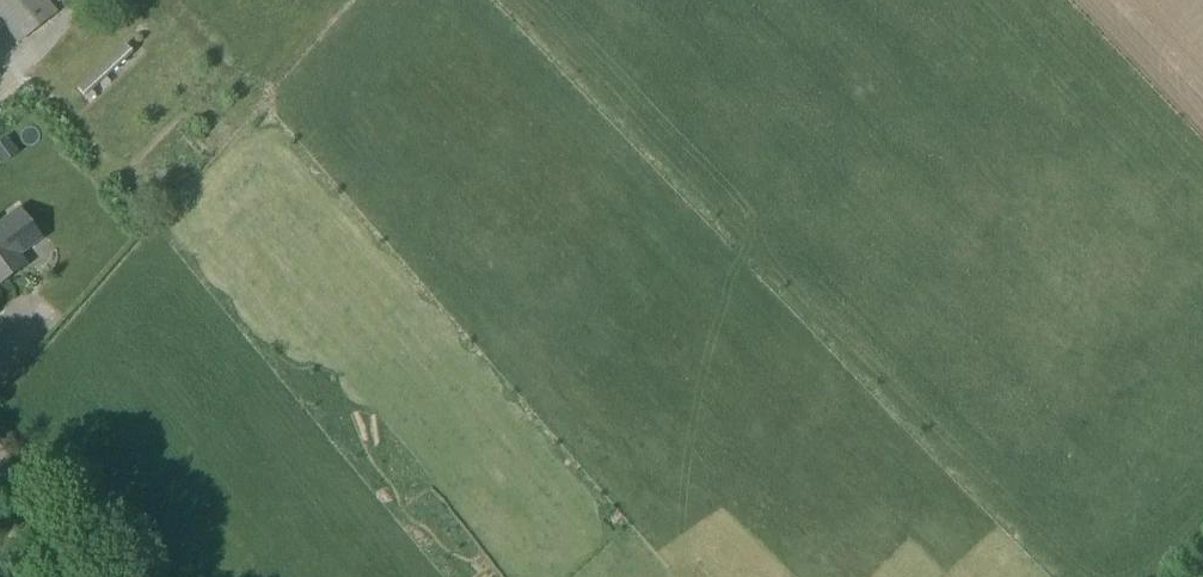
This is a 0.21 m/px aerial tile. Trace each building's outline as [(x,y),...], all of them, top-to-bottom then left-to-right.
[(57,12),(48,0),(0,0),(0,24),(17,45),(57,12)] [(138,42),(83,90),(95,103),(149,55),(138,42)] [(0,141),(0,160),(15,149),(6,137),(0,141)] [(28,266),(21,256),(43,241),(19,207),(0,221),(0,286),(28,266)]
